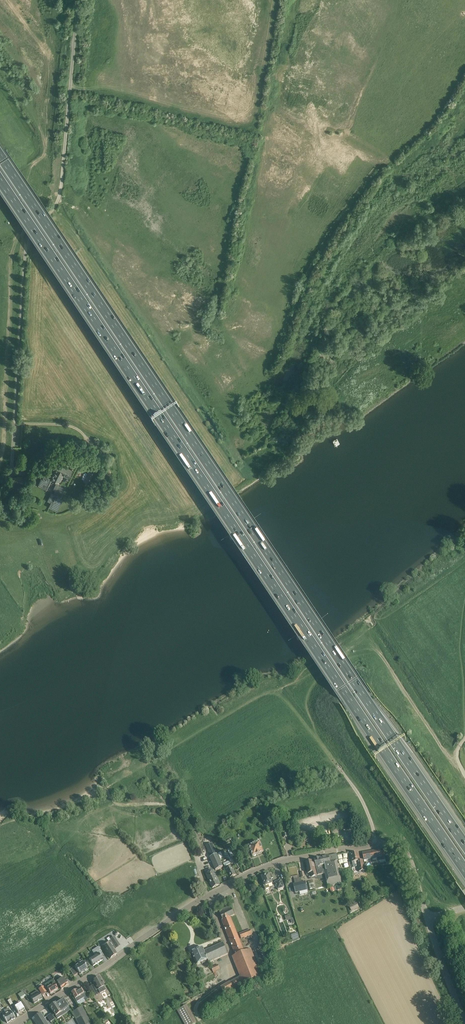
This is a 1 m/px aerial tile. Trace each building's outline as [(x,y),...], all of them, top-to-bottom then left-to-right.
[(63,455),(61,461),(75,468),(78,462),(63,455)] [(80,457),(77,461),(82,464),(89,467),(91,463),(84,459),(80,457)] [(92,463),(83,480),(91,484),(99,467),(92,463)] [(44,476),(42,480),(49,484),(51,479),(57,482),(53,489),(55,490),(53,495),(51,493),(47,501),(52,503),(50,507),(57,510),(62,499),(60,498),(66,486),(60,483),(63,476),(69,478),(72,471),(58,464),(55,471),(54,470),(50,479),(44,476)] [(22,478),(10,479),(12,495),(23,494),(22,478)] [(249,518),(230,531),(230,532),(230,533),(230,534),(230,535),(231,536),(232,536),(233,536),(234,536),(253,522),(253,521),(253,520),(253,519),(253,518),(252,517),(251,517),(250,517),(249,518)] [(316,618),(297,632),(296,633),(296,634),(296,635),(297,636),(298,637),(299,637),(300,636),(319,623),(319,622),(320,621),(320,620),(319,619),(318,618),(317,618),(316,618)] [(257,855),(259,854),(263,852),(260,842),(249,846),(253,856),(254,856),(256,856),(256,855),(257,855)] [(212,843),(206,846),(208,851),(211,849),(214,855),(211,857),(210,857),(215,870),(223,867),(217,854),(212,843)] [(380,849),(362,853),(364,860),(370,858),(370,861),(371,862),(379,861),(379,860),(380,862),(381,862),(386,861),(385,859),(385,855),(382,856),(380,849)] [(350,854),(352,862),(353,867),(354,867),(356,867),(357,866),(358,866),(359,872),(365,870),(363,859),(360,860),(358,852),(350,854)] [(329,887),(334,886),(334,884),(341,882),(337,860),(338,860),(337,854),(329,856),(314,859),(318,875),(325,874),(327,885),(328,885),(329,887)] [(343,867),(347,867),(347,854),(338,855),(339,862),(338,862),(338,864),(343,863),(343,867)] [(307,868),(309,876),(309,878),(318,876),(316,869),(315,870),(313,861),(310,862),(310,861),(307,861),(307,862),(306,862),(308,868),(307,868)] [(230,878),(236,875),(230,864),(225,867),(230,878)] [(213,871),(206,874),(212,888),(219,885),(213,871)] [(264,876),(262,877),(264,882),(263,883),(264,886),(265,890),(269,888),(270,888),(271,889),(277,887),(275,882),(272,883),(271,879),(273,878),(272,874),(269,875),(269,874),(268,875),(267,874),(265,875),(264,876)] [(281,880),(275,882),(277,887),(278,890),(284,888),(281,880)] [(295,884),(293,884),(295,892),(299,891),(300,895),(308,893),(308,891),(307,890),(305,881),(302,882),(295,884)] [(219,915),(222,922),(231,918),(235,917),(232,910),(219,915)] [(222,922),(235,955),(244,952),(231,918),(222,922)] [(250,930),(239,934),(241,938),(252,934),(250,930)] [(291,935),(293,941),(299,938),(297,932),(291,935)] [(110,958),(117,954),(113,949),(116,947),(116,948),(120,945),(114,936),(110,939),(111,940),(109,942),(109,941),(108,942),(109,942),(102,946),(110,958)] [(228,954),(223,943),(204,951),(203,947),(191,952),(197,965),(202,963),(202,964),(205,962),(205,961),(208,960),(209,962),(228,954)] [(99,948),(93,952),(95,955),(94,956),(93,956),(89,959),(93,966),(102,960),(101,957),(103,955),(103,956),(104,956),(98,946),(97,947),(99,948)] [(243,975),(221,988),(226,997),(236,992),(234,990),(246,983),(262,977),(251,949),(244,952),(235,955),(243,975)] [(74,967),(75,967),(70,970),(74,976),(78,973),(80,975),(88,969),(87,968),(89,966),(87,963),(85,964),(83,961),(74,967)] [(218,965),(212,968),(214,974),(217,972),(217,970),(220,969),(218,965)] [(61,989),(68,985),(64,977),(57,981),(61,989)] [(95,990),(97,989),(98,990),(98,989),(100,993),(105,990),(103,986),(104,986),(102,983),(103,983),(102,982),(99,977),(93,981),(95,986),(93,987),(93,986),(89,988),(94,996),(98,994),(95,990)] [(53,979),(44,984),(47,988),(50,994),(58,989),(54,983),(55,982),(53,979)] [(84,993),(80,988),(75,991),(74,991),(72,992),(72,993),(71,993),(78,1005),(89,999),(85,993),(84,993)] [(30,998),(34,1004),(42,999),(37,991),(31,995),(32,997),(30,998)] [(50,1007),(55,1016),(57,1018),(61,1016),(59,1013),(68,1008),(62,999),(53,1004),(52,1004),(50,1005),(50,1007)] [(14,1006),(19,1013),(25,1009),(20,1003),(14,1006)] [(177,1010),(184,1023),(195,1023),(196,1023),(186,1006),(177,1010)] [(4,1011),(6,1014),(3,1016),(7,1023),(15,1018),(8,1008),(4,1011)] [(41,1013),(33,1017),(34,1018),(38,1023),(48,1023),(43,1017),(41,1013)] [(84,1013),(76,1017),(79,1022),(83,1020),(85,1023),(89,1023),(90,1023),(84,1013)]
